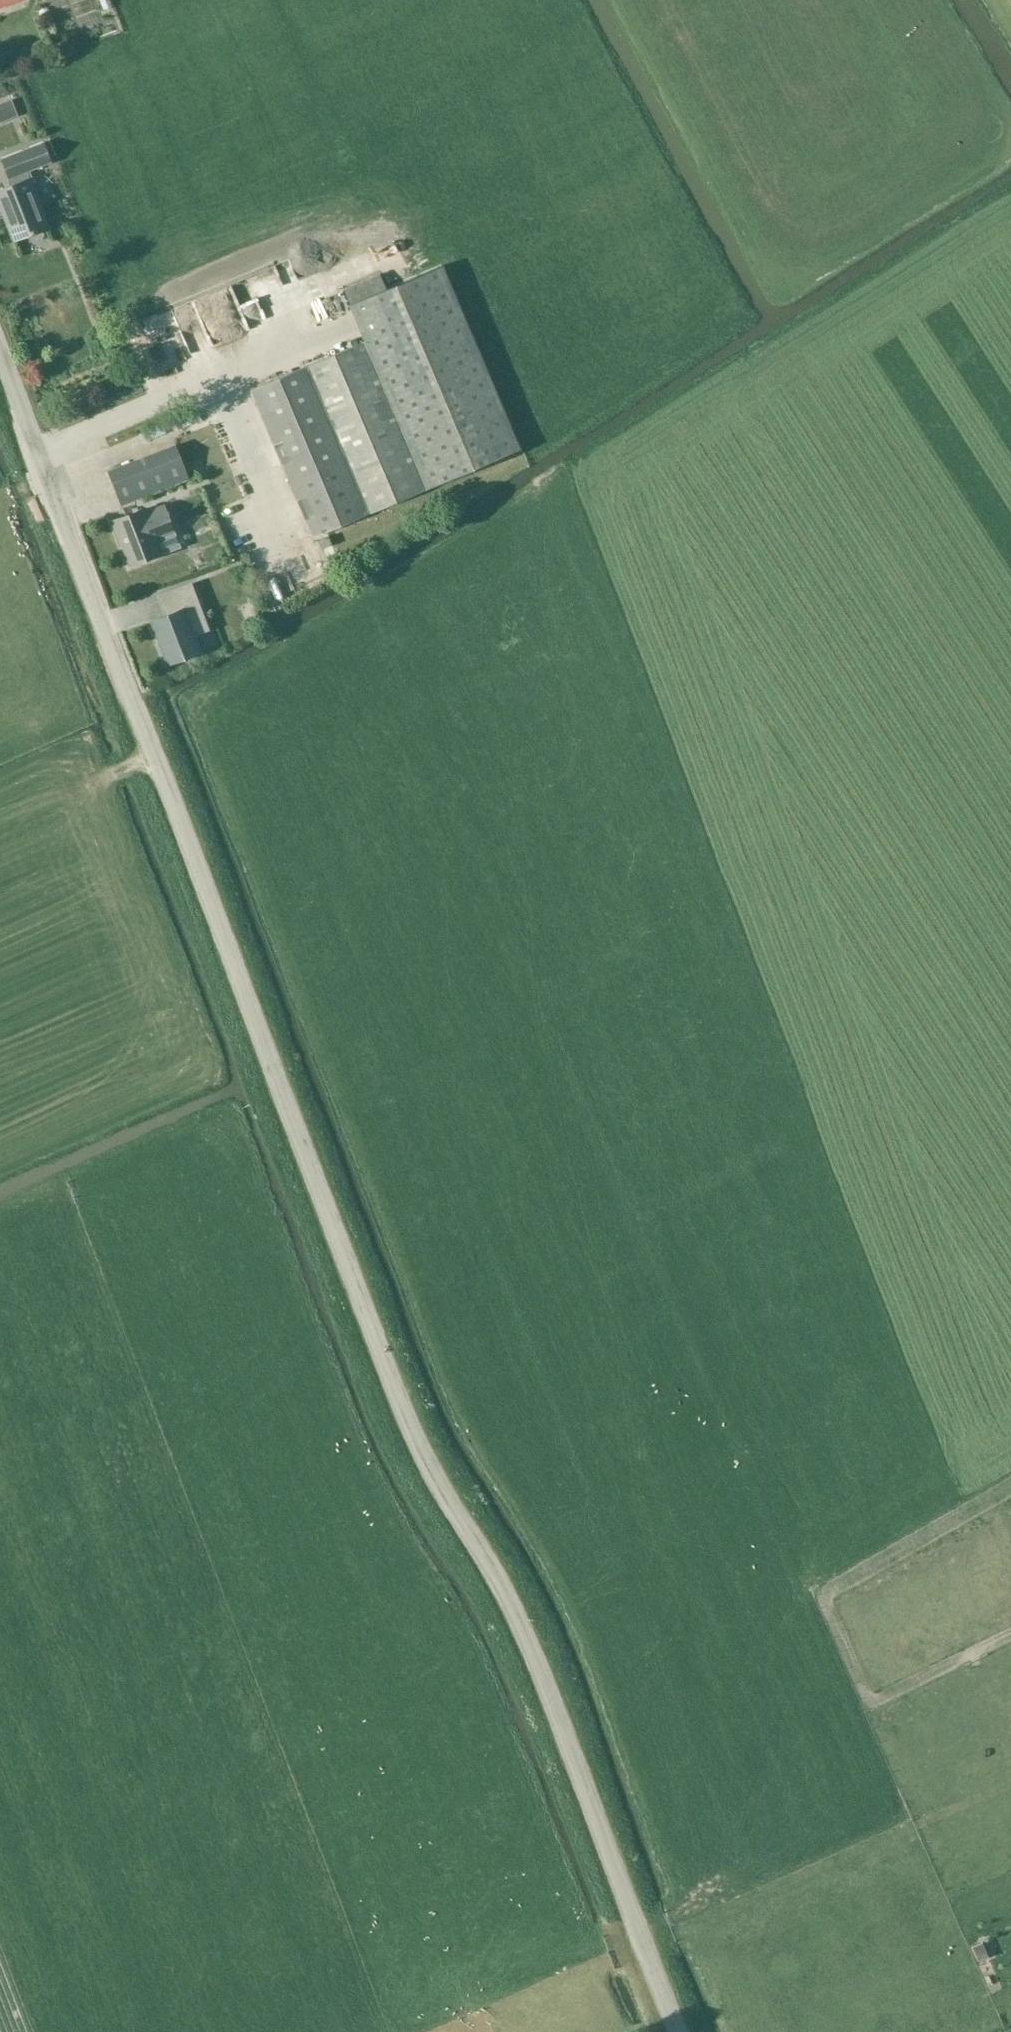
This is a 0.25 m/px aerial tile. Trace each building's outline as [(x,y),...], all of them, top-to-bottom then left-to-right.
[(21,0),(0,0),(0,9),(21,0)] [(0,103),(0,123),(18,115),(12,99),(0,103)] [(52,160),(44,140),(2,157),(13,184),(0,189),(0,200),(15,238),(47,226),(39,203),(42,202),(30,169),(52,160)] [(523,449),(446,264),(391,287),(384,273),(342,289),(364,342),(424,490),(523,449)] [(364,342),(316,362),(377,510),(424,490),(364,342)] [(316,362),(252,388),(314,536),(377,510),(316,362)] [(121,504),(187,477),(174,445),(108,472),(121,504)] [(145,506),(109,521),(120,548),(121,548),(129,568),(163,554),(158,541),(177,534),(164,503),(147,510),(145,506)] [(293,555),(294,579),(319,579),(318,553),(303,554),(293,555)] [(203,622),(189,586),(158,599),(165,617),(153,622),(164,647),(161,648),(168,666),(199,654),(189,628),(203,622)]
